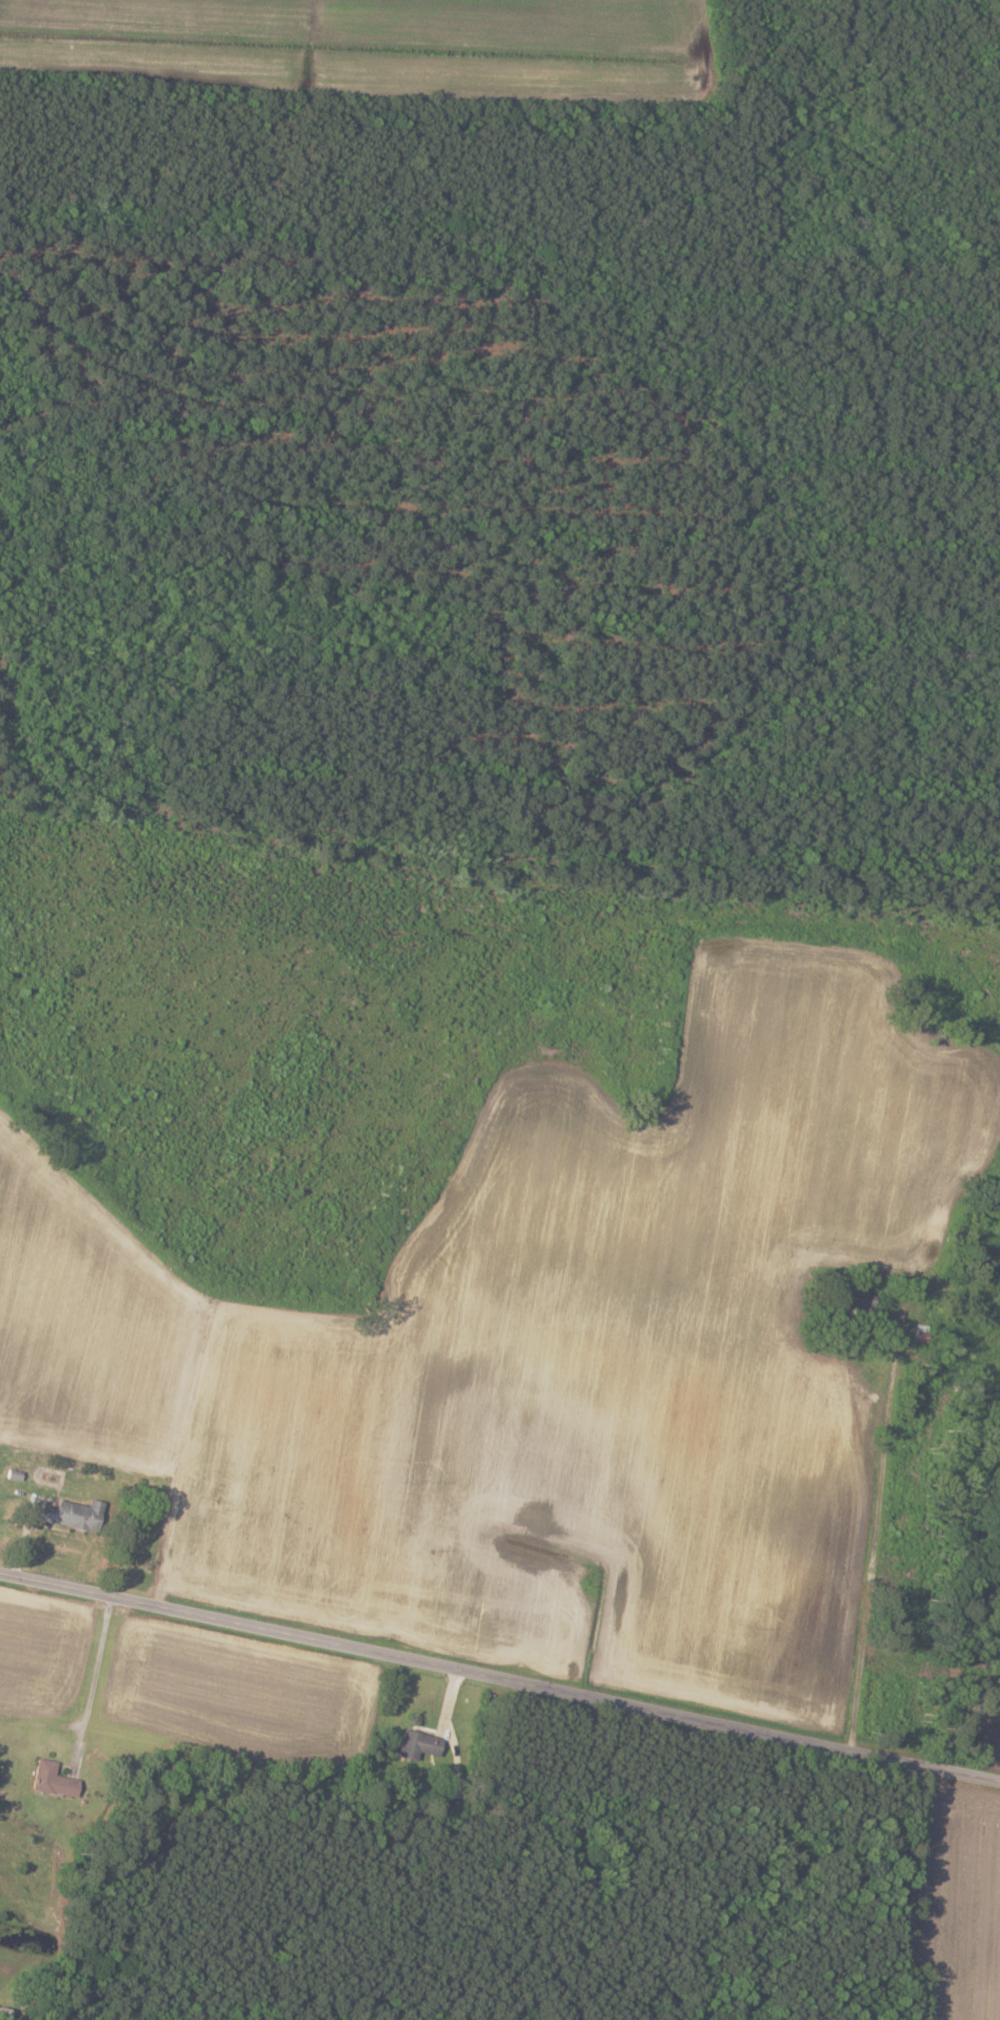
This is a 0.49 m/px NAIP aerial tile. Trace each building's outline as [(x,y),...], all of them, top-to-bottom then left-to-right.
[(102,1502),(88,1499),(87,1506),(40,1497),(35,1521),(96,1533),(102,1502)] [(416,1760),(418,1752),(436,1757),(441,1738),(404,1729),(397,1755),(416,1760)] [(29,1789),(74,1797),(77,1779),(53,1775),(56,1761),(35,1758),(29,1789)]
